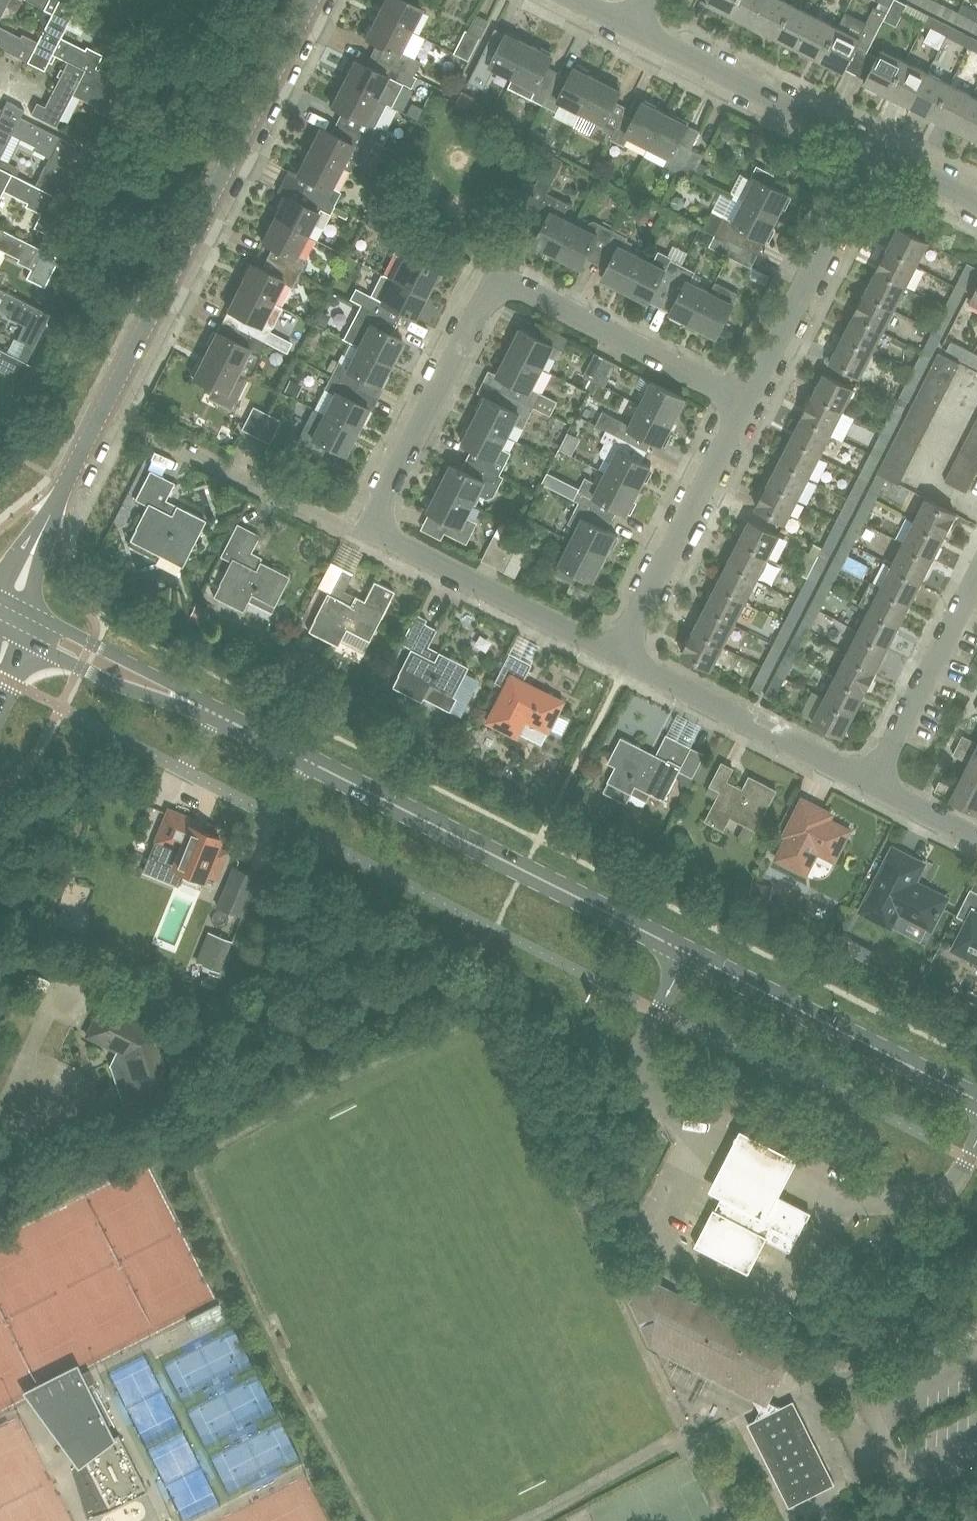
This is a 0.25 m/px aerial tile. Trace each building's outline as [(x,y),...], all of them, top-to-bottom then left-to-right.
[(8,0),(0,0),(0,16),(8,0)] [(73,11),(76,5),(67,0),(47,0),(43,9),(51,13),(37,41),(27,62),(44,70),(52,54),(67,61),(84,69),(84,70),(92,74),(92,73),(102,54),(86,46),(84,49),(60,37),(73,11)] [(410,31),(422,8),(405,0),(384,0),(377,15),(410,31)] [(737,0),(708,0),(707,2),(730,14),(737,0)] [(765,0),(737,0),(730,14),(752,25),(765,0)] [(792,3),(786,0),(765,0),(752,25),(775,37),(792,3)] [(928,15),(899,0),(894,0),(883,20),(895,26),(902,13),(924,24),(928,15)] [(936,1),(933,0),(912,0),(931,10),(936,1)] [(953,21),(958,12),(936,1),(931,10),(953,21)] [(797,48),(815,15),(792,3),(775,37),(797,48)] [(976,33),(976,31),(976,22),(958,12),(953,21),(976,33)] [(403,45),(410,31),(377,15),(365,37),(383,47),(377,57),(402,70),(413,76),(420,62),(406,54),(409,48),(403,45)] [(820,60),(837,26),(815,15),(797,48),(820,60)] [(946,36),(951,27),(928,15),(924,24),(946,36)] [(0,26),(0,48),(27,62),(37,41),(22,33),(20,36),(0,26)] [(843,72),(860,38),(837,26),(820,60),(843,72)] [(968,47),(973,38),(951,27),(946,36),(968,47)] [(479,37),(465,30),(455,54),(468,60),(479,37)] [(513,77),(530,45),(507,33),(498,51),(487,45),(474,70),(469,80),(483,87),(493,67),(513,77)] [(973,38),(968,47),(976,52),(976,40),(973,38)] [(555,80),(558,73),(547,67),(552,57),(530,45),(513,77),(507,88),(528,98),(542,105),(555,80)] [(887,94),(905,61),(881,49),(864,83),(887,94)] [(395,84),(402,70),(377,57),(371,68),(354,59),(342,82),(375,99),(382,86),(388,89),(392,82),(395,84)] [(98,67),(95,75),(92,73),(92,74),(84,70),(84,69),(67,61),(44,106),(36,102),(30,113),(55,126),(71,94),(95,106),(94,109),(110,117),(120,97),(128,82),(98,67)] [(910,106),(927,72),(905,61),(887,94),(910,106)] [(561,103),(581,113),(598,80),(587,74),(589,71),(577,64),(575,68),(574,68),(565,85),(555,80),(542,105),(556,112),(561,103)] [(932,117),(950,84),(927,72),(910,106),(932,117)] [(626,108),(615,102),(620,91),(598,80),(581,113),(597,121),(590,136),(607,145),(610,140),(610,139),(623,114),(623,115),(626,108)] [(365,119),(375,99),(342,82),(331,105),(348,114),(343,125),(374,141),(380,144),(386,130),(365,119)] [(954,128),(972,95),(950,84),(932,117),(954,128)] [(470,111),(476,99),(463,92),(457,104),(456,105),(469,112),(470,111)] [(976,140),(976,98),(972,95),(954,128),(976,140)] [(71,177),(83,152),(75,148),(76,145),(20,117),(24,109),(7,100),(0,113),(0,156),(11,134),(35,146),(33,149),(49,157),(35,185),(51,193),(63,199),(73,179),(71,177)] [(649,147),(666,114),(643,102),(634,120),(623,115),(623,114),(610,139),(610,140),(624,147),(629,137),(649,147)] [(416,120),(422,109),(410,103),(405,114),(416,120)] [(691,149),(680,143),(688,126),(666,114),(649,147),(669,157),(664,167),(678,174),(691,149)] [(364,161),(374,141),(343,125),(337,136),(320,127),(308,150),(340,167),(350,172),(354,165),(364,161)] [(728,140),(736,132),(728,125),(720,133),(728,140)] [(704,155),(691,149),(678,174),(691,181),(704,155)] [(330,187),(340,167),(308,150),(296,174),(313,183),(308,193),(333,206),(334,206),(333,206),(340,192),(330,187)] [(563,159),(550,152),(534,184),(547,191),(563,159)] [(15,175),(19,168),(0,159),(0,167),(15,175)] [(788,195),(771,186),(776,177),(755,166),(751,175),(756,178),(744,201),(777,218),(788,195)] [(48,239),(67,201),(63,199),(51,193),(35,185),(15,175),(0,167),(0,195),(3,190),(27,202),(25,205),(40,213),(33,227),(38,229),(35,233),(48,239)] [(557,256),(574,222),(563,217),(570,203),(547,192),(532,221),(543,227),(534,244),(557,256)] [(322,228),(333,206),(308,193),(302,204),(285,195),(273,218),(306,235),(312,223),(322,228)] [(777,218),(744,201),(735,220),(725,216),(716,234),(740,246),(747,232),(765,241),(777,218)] [(437,272),(424,265),(430,254),(425,252),(430,242),(373,213),(366,225),(399,241),(393,253),(402,258),(392,278),(425,295),(437,272)] [(296,255),(306,235),(273,218),(261,241),(279,251),(274,261),(298,274),(305,260),(296,255)] [(600,255),(613,230),(599,223),(593,221),(591,221),(589,222),(587,224),(585,228),(574,222),(557,256),(567,260),(566,263),(566,265),(577,270),(579,270),(580,267),(581,267),(589,250),(600,255)] [(916,264),(927,242),(898,227),(887,250),(916,264)] [(18,258),(16,261),(30,268),(25,278),(44,287),(59,258),(43,250),(0,228),(0,249),(18,258)] [(626,290),(642,257),(622,247),(627,237),(613,230),(600,255),(611,261),(603,278),(626,290)] [(740,246),(716,234),(709,247),(733,259),(740,246)] [(668,290),(681,265),(671,260),(671,257),(659,250),(652,262),(642,257),(626,290),(648,302),(657,284),(668,290)] [(905,287),(916,264),(887,250),(876,272),(905,287)] [(272,303),(282,282),(292,287),(298,274),(274,261),(268,272),(250,263),(239,286),(272,303)] [(956,285),(965,290),(976,267),(967,263),(956,285)] [(710,291),(690,281),(695,272),(681,265),(668,290),(680,295),(671,313),(693,324),(710,291)] [(893,309),(905,287),(876,272),(864,294),(893,309)] [(413,318),(425,295),(392,278),(382,273),(365,307),(390,320),(396,309),(413,318)] [(716,336),(733,303),(737,294),(715,282),(710,291),(693,324),(716,336)] [(956,285),(945,308),(953,312),(965,290),(956,285)] [(262,323),(272,303),(239,286),(227,309),(244,318),(239,329),(255,337),(264,341),(271,328),(262,323)] [(26,362),(50,314),(45,311),(0,289),(0,310),(9,315),(8,318),(23,325),(16,339),(13,338),(6,352),(26,362)] [(882,331),(893,309),(864,294),(853,316),(882,331)] [(402,340),(385,331),(390,320),(365,307),(361,305),(350,328),(354,330),(348,341),(357,346),(390,363),(402,340)] [(945,308),(933,330),(942,334),(953,312),(945,308)] [(871,353),(882,331),(853,316),(842,339),(871,353)] [(558,357),(567,339),(536,323),(531,334),(521,329),(509,351),(543,368),(549,356),(558,357)] [(237,370),(248,350),(257,355),(264,341),(255,337),(239,329),(233,340),(216,331),(204,354),(237,371),(237,370)] [(933,330),(922,352),(931,356),(942,334),(933,330)] [(290,343),(270,333),(265,343),(295,357),(302,344),(292,339),(290,343)] [(859,376),(871,353),(842,339),(831,361),(859,376)] [(946,349),(969,361),(974,352),(951,341),(946,349)] [(379,386),(390,363),(357,346),(347,366),(332,358),(326,369),(332,372),(331,375),(356,388),(361,377),(379,386)] [(0,349),(0,371),(12,377),(11,395),(20,400),(25,402),(42,370),(29,364),(26,362),(6,352),(0,349)] [(532,389),(543,368),(509,351),(498,374),(515,383),(509,395),(534,407),(534,408),(551,416),(558,402),(532,389)] [(922,352),(911,374),(920,378),(931,356),(922,352)] [(960,363),(938,352),(933,363),(954,373),(960,363)] [(594,381),(605,358),(594,353),(577,387),(587,392),(593,381),(594,381)] [(249,376),(237,370),(237,371),(204,354),(193,377),(225,393),(219,404),(231,410),(249,376)] [(605,358),(594,381),(605,387),(616,364),(605,358)] [(954,373),(933,363),(928,373),(949,383),(954,373)] [(949,383),(928,373),(923,383),(944,393),(949,383)] [(841,411),(853,388),(823,374),(812,396),(841,411)] [(908,401),(920,378),(911,374),(899,397),(908,401)] [(368,408),(363,405),(368,394),(356,388),(331,375),(314,408),(313,410),(323,414),(356,431),(368,408)] [(295,398),(300,386),(288,381),(283,393),(295,398)] [(684,399),(652,382),(640,405),(673,422),(684,399)] [(944,393),(923,383),(918,393),(939,403),(944,393)] [(939,403),(918,393),(913,403),(934,413),(939,403)] [(527,421),(534,408),(534,407),(509,395),(504,405),(487,396),(474,420),(508,437),(514,424),(524,429),(527,421)] [(830,433),(841,411),(812,396),(801,418),(830,433)] [(934,413),(913,403),(908,413),(929,423),(934,413)] [(661,444),(673,422),(640,405),(630,426),(621,421),(614,435),(638,447),(644,436),(661,444)] [(241,429),(255,436),(267,413),(252,406),(241,429)] [(344,454),(356,431),(323,414),(313,410),(314,408),(311,406),(293,441),(304,447),(303,450),(319,458),(325,445),(344,454)] [(882,432),(890,436),(902,413),(893,409),(882,432)] [(280,420),(267,413),(255,436),(269,443),(280,420)] [(929,423),(908,413),(903,423),(924,433),(929,423)] [(819,455),(830,433),(801,418),(790,440),(819,455)] [(511,453),(502,448),(508,437),(474,420),(470,428),(466,427),(460,439),(463,442),(472,447),(466,458),(500,475),(511,453)] [(924,433),(903,423),(898,433),(919,443),(924,433)] [(632,457),(638,447),(614,435),(605,430),(600,439),(605,442),(600,451),(601,456),(612,462),(606,473),(638,489),(650,466),(632,457)] [(970,431),(965,441),(976,447),(976,435),(970,431)] [(882,432),(870,454),(879,458),(890,436),(882,432)] [(919,443),(898,433),(893,443),(914,453),(919,443)] [(819,455),(790,440),(778,462),(808,477),(819,455)] [(965,441),(960,451),(976,459),(976,447),(965,441)] [(914,453),(893,443),(888,453),(909,463),(914,453)] [(976,470),(976,459),(960,451),(955,461),(976,471),(976,470)] [(909,463),(888,453),(882,463),(904,473),(909,463)] [(870,454),(859,476),(868,480),(879,458),(870,454)] [(493,489),(500,475),(466,458),(461,468),(452,464),(440,488),(473,504),(483,484),(493,489)] [(971,481),(976,471),(955,461),(950,470),(971,481)] [(796,499),(808,477),(778,462),(767,485),(796,499)] [(904,473),(882,463),(877,473),(887,478),(886,478),(898,484),(899,484),(904,473)] [(206,520),(165,499),(174,482),(150,469),(134,499),(147,505),(129,540),(159,555),(164,545),(187,557),(191,548),(196,547),(194,542),(206,520)] [(967,490),(971,481),(950,470),(945,481),(966,491),(967,490)] [(550,488),(556,477),(547,473),(542,484),(550,488)] [(626,512),(638,489),(606,473),(600,485),(585,478),(574,500),(579,502),(603,515),(609,504),(626,512)] [(878,474),(866,496),(875,500),(886,478),(887,478),(877,473),(878,474)] [(859,476),(848,498),(857,503),(868,480),(859,476)] [(796,499),(767,485),(756,507),(785,522),(796,499)] [(906,501),(911,490),(901,485),(895,496),(906,501)] [(466,517),(473,504),(440,488),(429,510),(450,521),(445,531),(467,542),(475,525),(474,521),(466,517)] [(866,496),(855,518),(864,523),(875,500),(866,496)] [(848,498),(836,520),(845,525),(857,503),(848,498)] [(944,535),(955,513),(926,498),(915,520),(944,535)] [(598,526),(603,515),(579,502),(572,516),(568,524),(577,529),(571,541),(604,558),(615,535),(598,526)] [(855,518),(844,540),(853,545),(859,548),(865,551),(876,529),(864,523),(855,518)] [(767,557),(778,535),(749,520),(738,543),(767,557)] [(834,547),(845,525),(836,520),(825,543),(834,547)] [(933,557),(944,535),(915,520),(904,542),(933,557)] [(289,576),(249,556),(259,535),(235,524),(220,556),(230,561),(213,595),(242,610),(251,594),(274,606),(289,576)] [(503,571),(504,571),(517,546),(494,535),(482,560),(483,560),(503,571)] [(844,540),(833,562),(841,567),(849,552),(853,545),(844,540)] [(592,581),(604,558),(571,541),(555,573),(574,583),(578,574),(592,581)] [(921,579),(933,557),(904,542),(892,565),(921,579)] [(755,579),(767,557),(738,543),(726,565),(755,579)] [(805,560),(801,567),(819,576),(828,560),(819,555),(822,548),(813,543),(809,553),(806,551),(802,558),(805,560)] [(517,546),(504,571),(515,577),(528,552),(517,546)] [(115,563),(105,558),(98,572),(108,577),(115,563)] [(833,562),(821,585),(839,593),(840,590),(838,589),(841,584),(834,581),(837,575),(844,578),(847,570),(841,567),(833,562)] [(744,601),(755,579),(726,565),(715,587),(744,601)] [(910,602),(921,579),(892,565),(881,587),(910,602)] [(369,640),(384,610),(394,591),(374,580),(364,600),(344,590),(352,573),(340,566),(308,631),(337,646),(346,629),(369,640)] [(819,576),(801,567),(799,572),(800,574),(807,577),(798,595),(807,600),(819,576)] [(821,585),(810,607),(819,611),(830,590),(838,594),(839,593),(821,585)] [(733,623),(744,601),(715,587),(704,609),(733,623)] [(910,602),(881,587),(870,609),(899,624),(910,602)] [(786,619),(795,623),(807,600),(798,595),(786,619)] [(810,607),(799,629),(808,633),(819,611),(810,607)] [(722,646),(733,623),(704,609),(693,631),(722,646)] [(888,646),(899,624),(870,609),(858,631),(888,646)] [(410,649),(391,687),(421,702),(423,698),(460,716),(478,680),(464,673),(467,666),(427,646),(436,629),(424,623),(426,619),(415,613),(405,632),(400,643),(410,649)] [(774,642),(783,646),(795,623),(786,619),(774,642)] [(799,629),(787,651),(796,656),(806,661),(812,650),(802,645),(808,633),(799,629)] [(710,668),(722,646),(693,631),(681,654),(710,668)] [(876,668),(888,646),(858,631),(847,653),(876,668)] [(763,665),(771,670),(783,646),(774,642),(763,665)] [(787,651),(776,673),(785,678),(796,656),(787,651)] [(503,686),(486,721),(515,736),(518,731),(541,743),(562,701),(522,681),(530,663),(518,657),(507,652),(497,671),(499,671),(494,681),(503,686)] [(876,668),(847,653),(836,676),(865,690),(876,668)] [(771,670),(763,665),(750,689),(759,693),(771,670)] [(773,701),(785,678),(776,673),(765,696),(773,701)] [(865,690),(836,676),(824,698),(854,713),(865,690)] [(388,699),(378,694),(371,707),(381,713),(388,699)] [(842,735),(854,713),(824,698),(813,720),(842,735)] [(615,766),(607,782),(631,794),(635,786),(664,801),(680,770),(693,776),(704,754),(666,734),(656,754),(633,743),(621,736),(608,762),(615,766)] [(963,735),(958,745),(976,755),(976,742),(963,735)] [(958,745),(953,754),(969,762),(963,775),(976,783),(976,755),(958,745)] [(775,790),(757,780),(749,776),(743,789),(726,781),(732,768),(722,763),(710,785),(721,790),(706,820),(723,829),(729,816),(755,829),(775,790)] [(963,775),(956,788),(940,780),(935,790),(976,811),(976,812),(976,783),(963,775)] [(834,860),(849,829),(814,812),(817,806),(802,798),(786,829),(790,830),(776,858),(805,873),(816,851),(834,860)] [(153,804),(143,838),(155,841),(165,807),(153,804)] [(193,820),(168,809),(155,841),(179,851),(173,866),(184,871),(180,879),(199,887),(205,872),(215,876),(225,851),(215,847),(220,837),(191,825),(193,820)] [(945,898),(923,887),(922,889),(913,884),(923,864),(893,849),(862,910),(891,925),(892,924),(903,930),(910,917),(930,928),(937,915),(938,915),(940,911),(939,911),(945,898)] [(256,877),(233,867),(217,905),(240,914),(256,877)] [(766,905),(769,889),(752,886),(749,902),(766,905)] [(971,890),(957,916),(966,921),(951,950),(976,963),(976,893),(971,890)] [(231,940),(207,931),(195,963),(219,972),(231,940)] [(46,999),(52,987),(29,975),(23,987),(46,999)] [(945,992),(941,1000),(976,1018),(976,1004),(970,1000),(968,1004),(945,992)] [(155,1026),(103,1000),(86,1034),(124,1053),(139,1101),(175,1089),(155,1026)] [(739,1134),(709,1193),(766,1222),(796,1163),(739,1134)] [(748,1271),(764,1239),(788,1252),(796,1237),(809,1211),(773,1193),(764,1211),(724,1190),(714,1208),(713,1207),(694,1244),(748,1271)] [(793,1353),(643,1277),(631,1301),(650,1343),(767,1403),(793,1353)] [(114,1435),(82,1371),(28,1399),(77,1464),(71,1468),(87,1519),(88,1520),(147,1490),(118,1432),(114,1435)] [(834,1483),(793,1401),(749,1423),(790,1505),(834,1483)]
